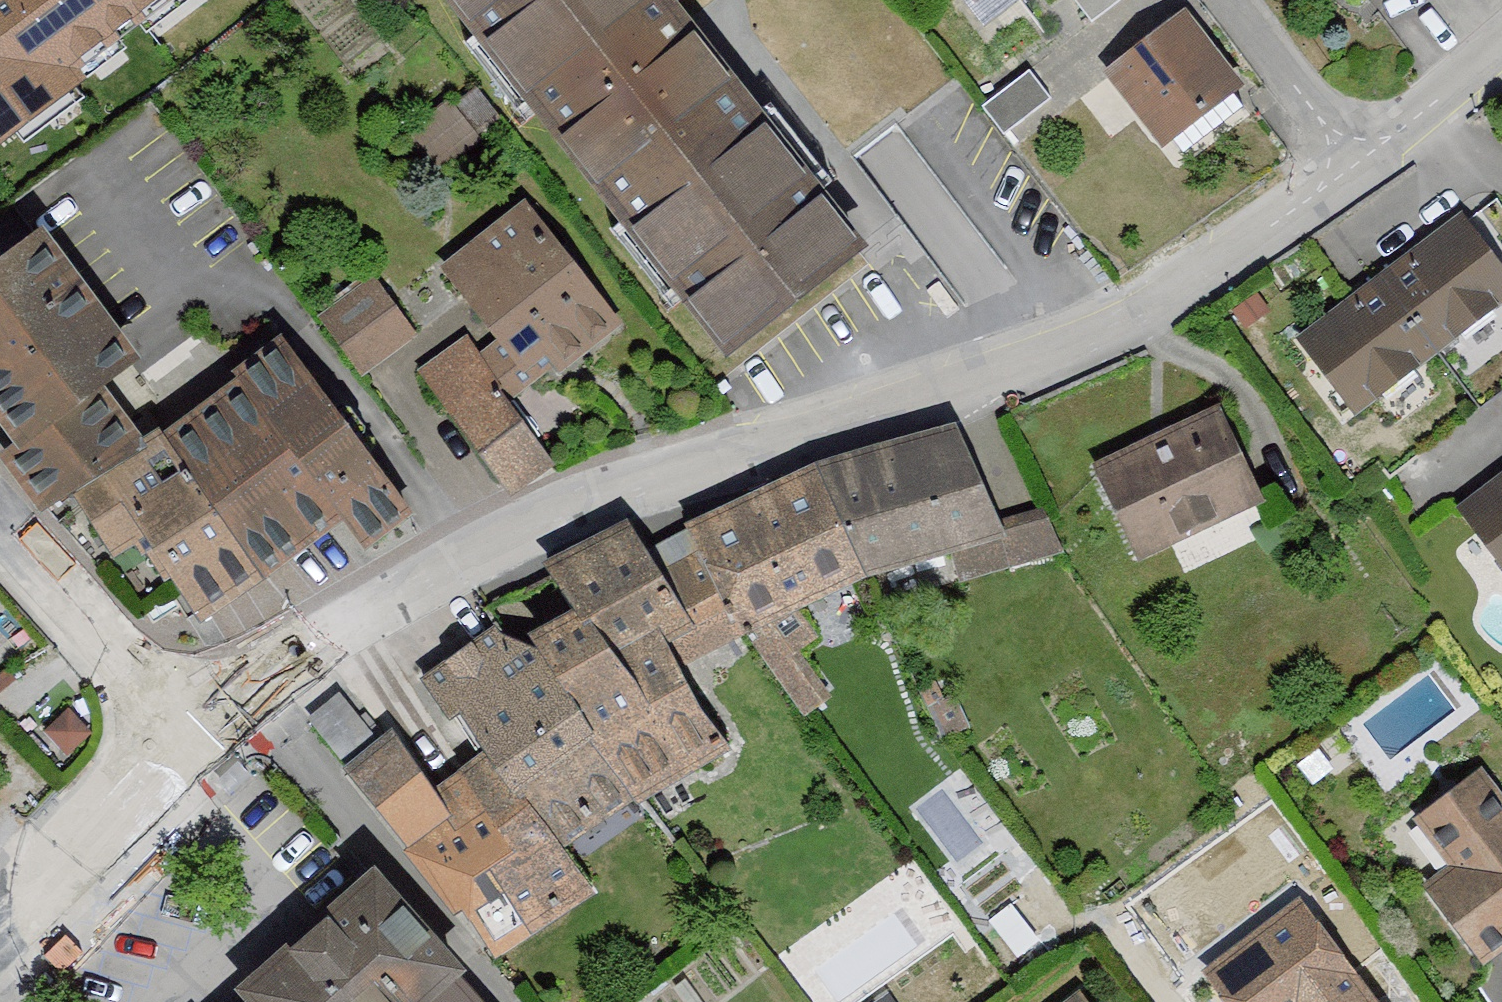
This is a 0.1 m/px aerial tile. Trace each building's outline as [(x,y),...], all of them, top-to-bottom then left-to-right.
[(715,346),(847,243),(657,0),(445,0),(715,346)] [(992,34),(1037,0),(966,0),(992,34)] [(1190,26),(1113,84),(1170,159),(1246,101),(1190,26)] [(33,79),(0,37),(0,106),(33,79)] [(490,330),(454,357),(501,417),(626,336),(529,219),(446,279),(490,330)] [(1387,287),(1447,367),(1501,326),(1501,272),(1468,227),(1387,287)] [(51,534),(84,512),(156,464),(149,455),(109,401),(140,378),(51,259),(0,297),(0,417),(25,450),(2,468),(51,534)] [(1366,429),(1447,367),(1387,287),(1304,349),(1366,429)] [(374,294),(321,333),(362,389),(415,350),(374,294)] [(454,357),(420,383),(511,498),(544,472),(501,417),(454,357)] [(168,443),(273,595),(352,534),(366,555),(422,518),(293,358),(168,443)] [(1228,421),(1104,479),(1145,573),(1274,515),(1228,421)] [(964,437),(821,480),(872,594),(955,568),(962,589),(1067,567),(1044,522),(1011,531),(964,437)] [(156,464),(84,512),(121,573),(150,559),(201,636),(273,595),(168,443),(149,455),(156,464)] [(695,561),(747,650),(805,732),(834,713),(801,667),(821,653),(802,627),(872,594),(821,480),(684,539),(695,561)] [(1461,518),(1501,571),(1501,487),(1461,518)] [(581,626),(531,655),(607,753),(642,816),(739,764),(688,678),(747,650),(695,561),(667,577),(637,535),(551,583),(581,626)] [(509,627),(434,685),(496,764),(532,811),(607,753),(531,655),(509,627)] [(642,816),(607,753),(532,811),(496,764),(442,801),(397,748),(385,757),(340,706),(308,732),(347,785),(499,975),(602,910),(570,860),(642,816)] [(1422,834),(1457,878),(1430,900),(1488,972),(1501,961),(1501,810),(1483,786),(1422,834)] [(367,863),(233,980),(244,993),(251,1001),(477,1001),(367,863)] [(1210,986),(1222,1001),(1353,1001),(1366,992),(1307,913),(1210,986)] [(244,993),(233,1001),(251,1001),(244,993)]
